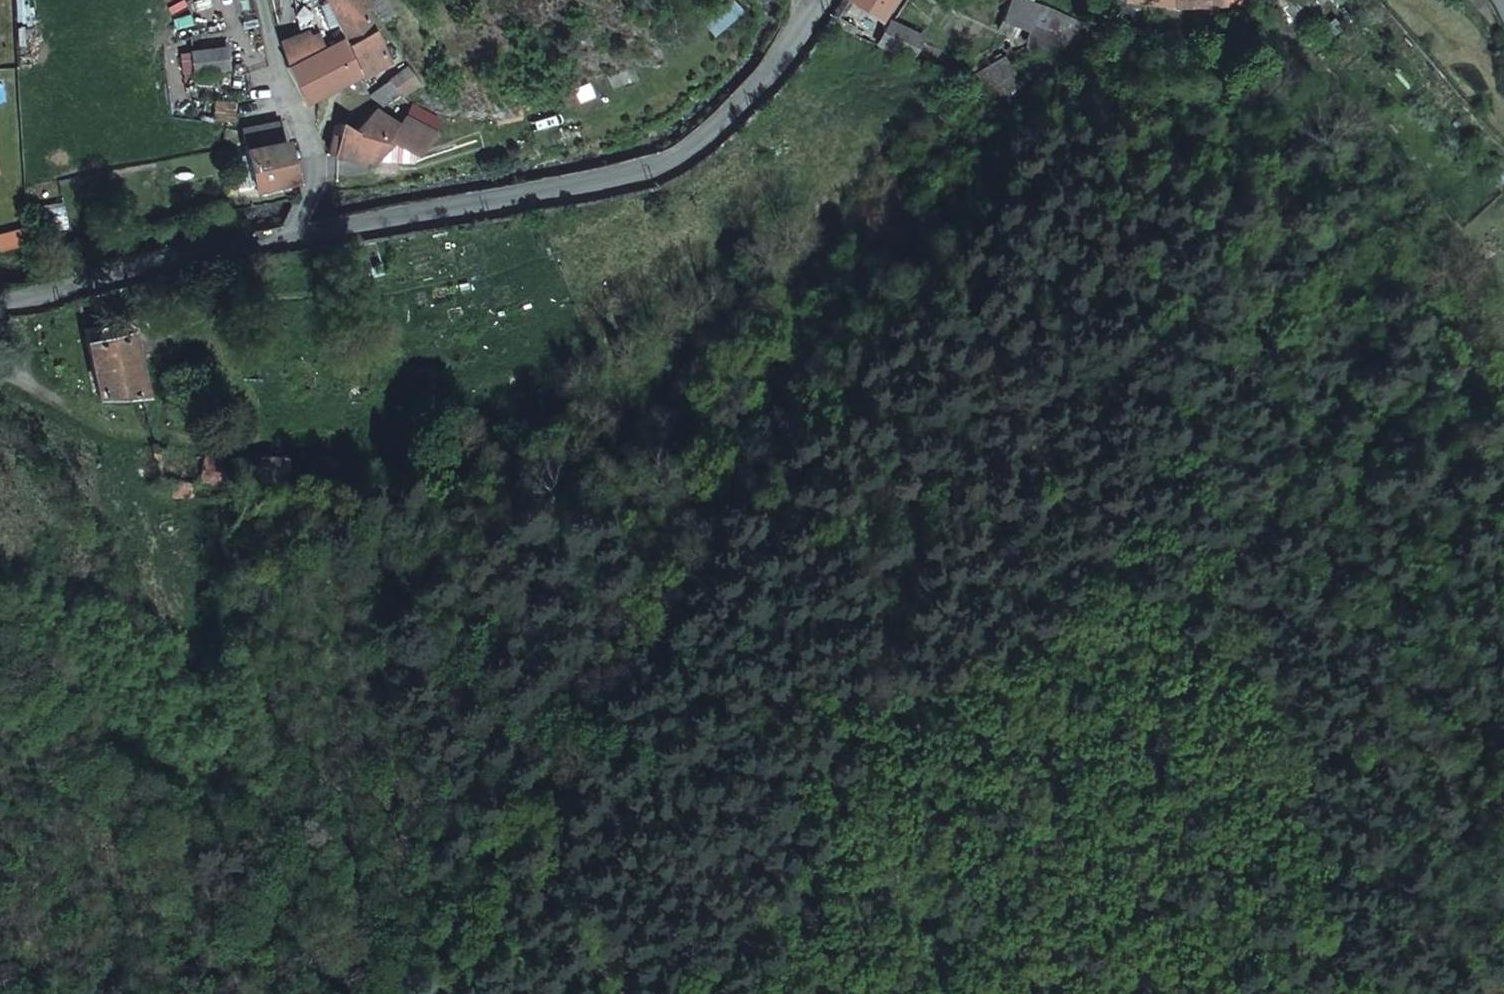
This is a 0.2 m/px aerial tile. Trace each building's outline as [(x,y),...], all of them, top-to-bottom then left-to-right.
[(386,66),(359,6),(367,2),(366,0),(324,0),(345,48),(360,77),(386,66)] [(888,0),(844,0),(877,19),(888,0)] [(1147,6),(1176,10),(1210,8),(1238,4),(1238,0),(1120,0),(1120,3),(1147,6)] [(1066,22),(1039,10),(1030,31),(1057,42),(1066,22)] [(328,87),(360,77),(345,48),(314,57),(308,37),(305,38),(301,23),(277,28),(281,44),(280,45),(286,69),(302,103),(328,87)] [(422,88),(408,71),(368,99),(378,103),(422,88)] [(374,161),(406,175),(408,171),(414,175),(421,166),(415,161),(434,136),(406,121),(398,125),(374,112),(354,132),(340,126),(338,138),(331,137),(327,154),(330,155),(374,161)] [(241,130),(251,189),(259,187),(293,180),(283,142),(279,123),(241,130)] [(37,237),(47,236),(46,222),(59,221),(58,199),(28,201),(30,233),(0,237),(0,248),(31,245),(31,237),(37,237)] [(98,399),(141,390),(124,316),(94,322),(97,333),(83,336),(98,399)] [(80,324),(83,336),(97,333),(94,322),(80,324)] [(302,486),(301,476),(301,460),(222,460),(155,448),(163,485),(172,499),(219,506),(220,501),(285,489),(286,486),(302,486)]
